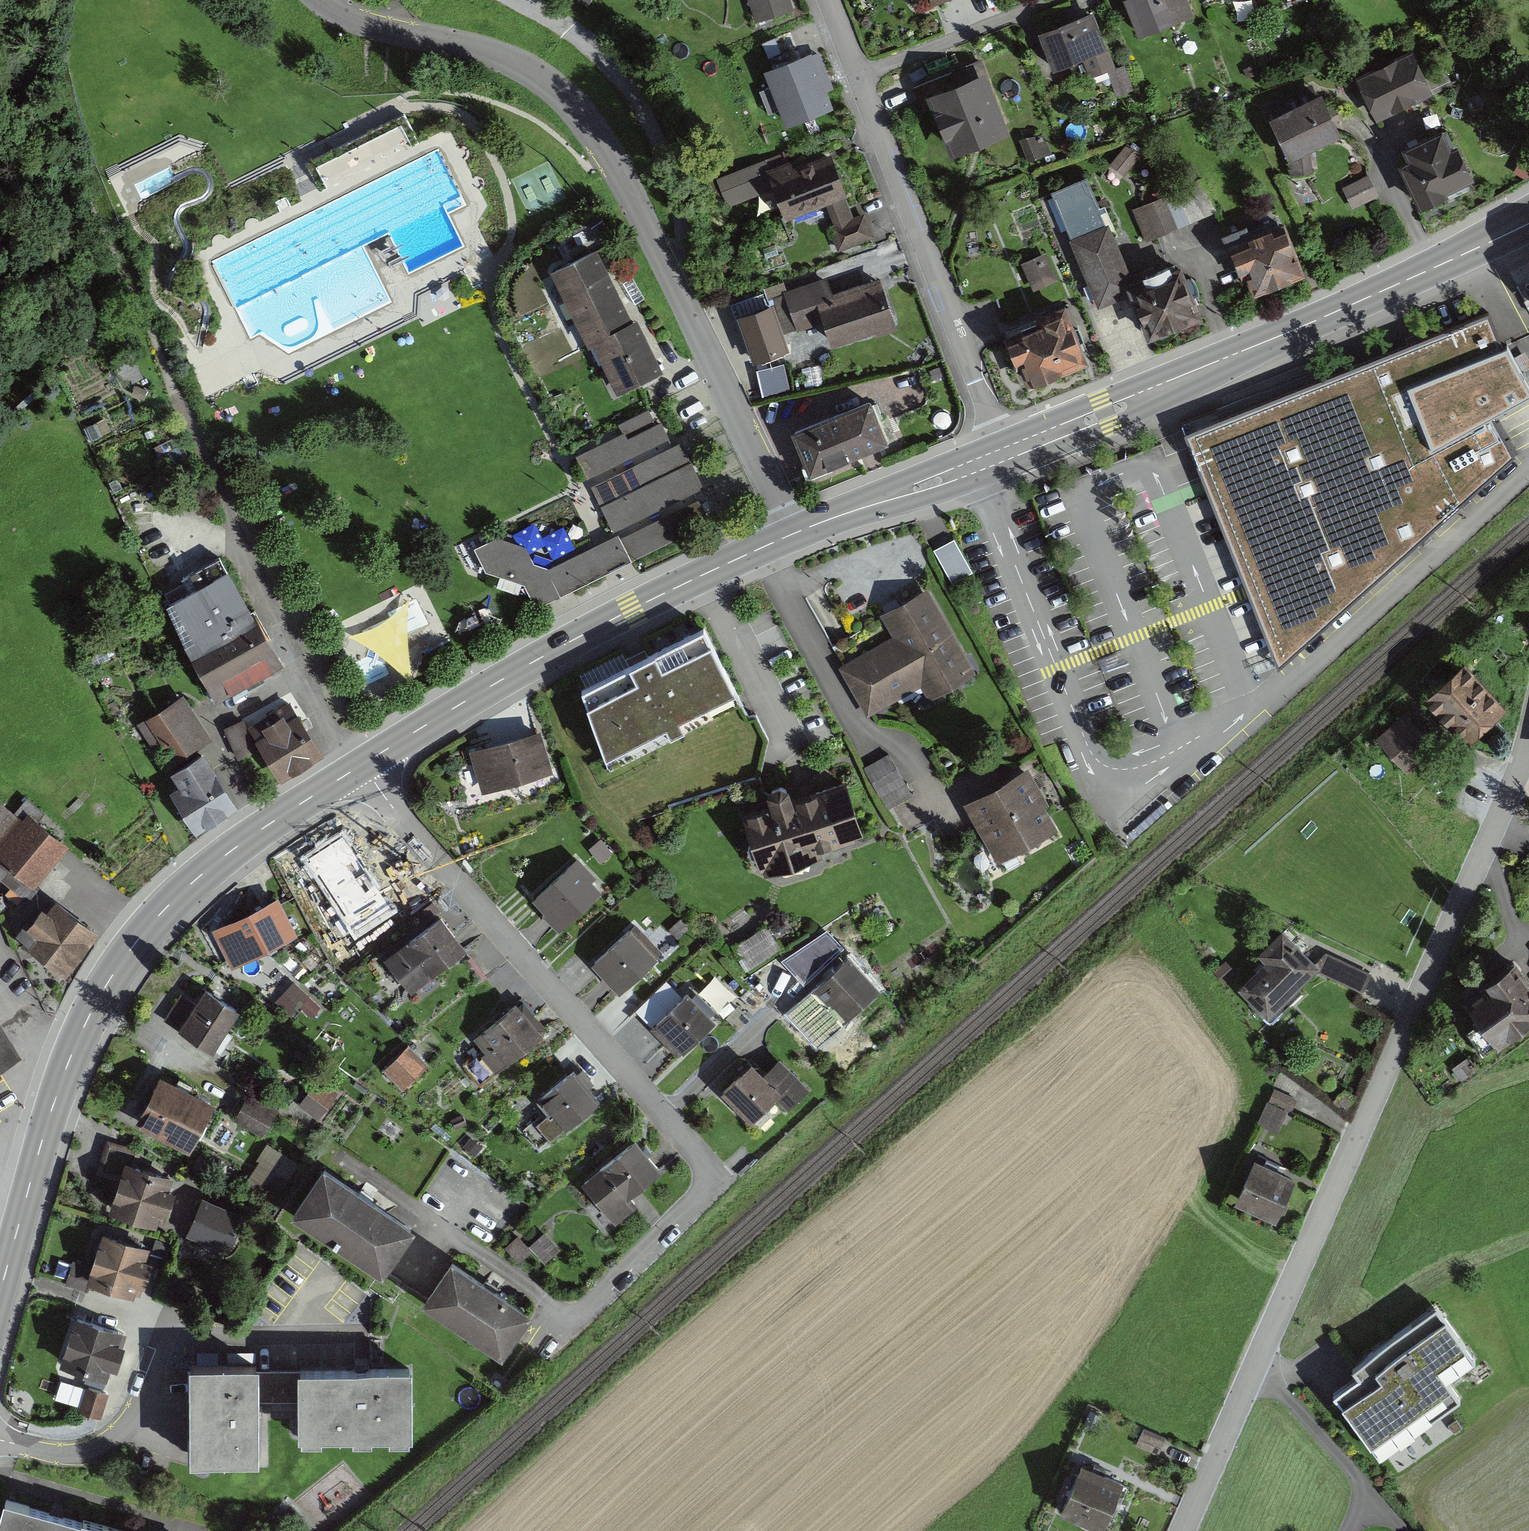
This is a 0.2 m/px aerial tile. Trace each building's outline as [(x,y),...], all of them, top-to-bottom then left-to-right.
[(750,21),(793,10),(790,0),(745,0),(750,21)] [(934,12),(962,1),(962,0),(930,0),(934,12)] [(1135,34),(1191,12),(1186,0),(1121,0),(1135,34)] [(1092,11),(1035,32),(1049,69),(1079,58),(1087,78),(1107,70),(1116,97),(1132,91),(1121,63),(1113,66),(1092,11)] [(768,66),(789,122),(833,106),(813,49),(768,66)] [(1405,52),(1351,73),(1368,117),(1423,95),(1405,52)] [(976,74),(918,96),(942,159),(1000,137),(976,74)] [(1315,90),(1263,116),(1287,163),(1339,138),(1315,90)] [(1409,151),(1398,156),(1419,209),(1475,186),(1456,139),(1447,143),(1442,130),(1406,144),(1409,151)] [(828,145),(769,167),(766,158),(716,177),(716,178),(702,183),(708,199),(722,194),(727,205),(774,187),(785,218),(827,203),(834,223),(828,225),(838,250),(874,236),(865,211),(853,216),(846,196),(847,195),(828,145)] [(1366,173),(1342,184),(1353,209),(1377,197),(1366,173)] [(1087,179),(1050,195),(1096,305),(1118,296),(1136,339),(1189,317),(1166,263),(1128,279),(1087,179)] [(1202,180),(1132,207),(1146,243),(1216,216),(1202,180)] [(1241,225),(1217,235),(1242,296),(1297,274),(1278,224),(1246,237),(1241,225)] [(550,269),(563,294),(610,271),(597,246),(550,269)] [(1045,254),(1026,262),(1040,293),(1059,285),(1045,254)] [(563,294),(575,319),(622,296),(610,271),(563,294)] [(822,279),(784,290),(795,327),(817,321),(825,346),(891,326),(876,278),(826,293),(822,279)] [(765,292),(738,301),(747,329),(756,357),(783,348),(765,292)] [(575,319),(588,345),(593,343),(614,332),(612,329),(633,318),(622,296),(575,319)] [(1064,310),(1010,330),(1030,384),(1084,363),(1064,310)] [(1485,314),(1182,434),(1275,669),(1513,463),(1485,419),(1528,396),(1485,314)] [(593,343),(604,366),(650,343),(637,317),(633,318),(612,329),(614,332),(593,343)] [(604,366),(617,392),(663,369),(650,343),(604,366)] [(784,363),(759,368),(764,395),(789,390),(784,363)] [(869,394),(789,429),(808,474),(868,448),(889,439),(869,394)] [(623,430),(575,454),(614,533),(627,559),(705,520),(691,493),(699,489),(675,441),(669,444),(659,423),(655,425),(647,408),(619,422),(623,430)] [(495,539),(472,549),(484,573),(522,583),(522,595),(551,598),(616,566),(627,561),(627,559),(614,533),(602,539),(548,569),(530,562),(523,548),(501,541),(495,539)] [(222,571),(165,600),(185,638),(174,644),(205,703),(273,668),(222,571)] [(972,679),(925,588),(878,613),(892,639),(840,666),(865,714),(919,686),(927,702),(972,679)] [(706,628),(581,688),(605,755),(736,689),(706,628)] [(90,666),(108,658),(104,649),(86,657),(90,666)] [(1498,708),(1456,661),(1413,698),(1454,746),(1498,708)] [(208,741),(181,697),(136,724),(152,749),(160,744),(172,764),(162,770),(172,787),(163,793),(190,838),(234,812),(195,749),(208,741)] [(241,719),(223,729),(240,761),(256,753),(274,787),(321,761),(289,704),(246,728),(241,719)] [(1431,752),(1402,714),(1372,736),(1401,775),(1431,752)] [(538,733),(468,752),(479,792),(549,774),(538,733)] [(913,792),(891,752),(861,768),(883,808),(913,792)] [(1054,829),(1024,770),(962,801),(992,861),(1054,829)] [(762,811),(734,819),(751,875),(809,858),(807,853),(856,838),(839,780),(783,796),(780,787),(757,793),(762,811)] [(0,807),(0,879),(21,896),(61,846),(20,814),(16,819),(0,807)] [(345,831),(301,859),(327,902),(371,875),(345,831)] [(573,862),(536,894),(563,925),(600,893),(573,862)] [(372,874),(328,902),(355,943),(397,914),(372,874)] [(91,934),(48,896),(11,938),(55,976),(91,934)] [(271,899),(212,928),(231,965),(289,935),(271,899)] [(462,946),(438,912),(377,954),(402,988),(462,946)] [(766,922),(735,943),(750,966),(781,945),(766,922)] [(1309,963),(1278,928),(1253,951),(1261,960),(1233,985),(1256,1011),(1309,963)] [(657,957),(630,929),(598,959),(625,987),(657,957)] [(876,985),(843,952),(804,991),(819,1006),(808,1017),(840,1049),(858,1031),(844,1017),(876,985)] [(1370,973),(1321,952),(1313,971),(1362,992),(1370,973)] [(793,976),(779,958),(747,984),(762,1002),(793,976)] [(1508,960),(1446,1002),(1480,1052),(1528,1019),(1528,990),(1508,960)] [(716,973),(702,990),(724,1009),(739,992),(716,973)] [(222,1002),(201,989),(191,1004),(178,995),(162,1020),(206,1049),(232,1009),(222,1002)] [(712,1019),(685,989),(641,1027),(668,1057),(712,1019)] [(539,1038),(513,1004),(468,1039),(494,1072),(539,1038)] [(16,1052),(0,1025),(0,1062),(16,1052)] [(412,1075),(393,1055),(378,1068),(397,1089),(412,1075)] [(757,1064),(728,1091),(754,1119),(770,1103),(778,1096),(792,1110),(809,1094),(780,1064),(768,1076),(757,1064)] [(596,1098),(571,1065),(530,1096),(555,1129),(596,1098)] [(208,1103),(150,1073),(127,1117),(184,1147),(208,1103)] [(334,1098),(313,1081),(298,1099),(319,1116),(334,1098)] [(1277,1091),(1272,1106),(1289,1112),(1295,1097),(1277,1091)] [(276,1112),(247,1094),(233,1115),(263,1134),(276,1112)] [(654,1170),(628,1139),(574,1184),(608,1224),(631,1204),(624,1195),(654,1170)] [(268,1175),(276,1168),(284,1175),(296,1163),(276,1142),(255,1162),(268,1175)] [(1288,1179),(1244,1160),(1227,1201),(1271,1219),(1288,1179)] [(167,1177),(117,1164),(104,1213),(154,1226),(167,1177)] [(415,1227),(320,1165),(289,1213),(384,1275),(415,1227)] [(235,1214),(197,1196),(180,1232),(219,1250),(235,1214)] [(554,1250),(541,1233),(527,1244),(541,1261),(554,1250)] [(147,1247),(91,1235),(81,1283),(136,1296),(147,1247)] [(534,1315),(451,1258),(422,1301),(504,1358),(534,1315)] [(123,1332),(65,1315),(50,1367),(108,1383),(123,1332)] [(1460,1398),(1447,1380),(1476,1359),(1446,1317),(1419,1337),(1412,1323),(1352,1366),(1358,1374),(1333,1392),(1380,1456),(1460,1398)] [(259,1364),(190,1365),(190,1369),(191,1393),(191,1457),(261,1456),(259,1364)] [(413,1368),(293,1369),(294,1438),(414,1437),(413,1368)] [(1162,1440),(1142,1431),(1136,1443),(1157,1452),(1162,1440)] [(1091,1470),(1081,1467),(1063,1510),(1110,1530),(1128,1487),(1102,1477),(1105,1469),(1093,1464),(1091,1470)] [(0,1502),(0,1530),(115,1530),(0,1502)]
